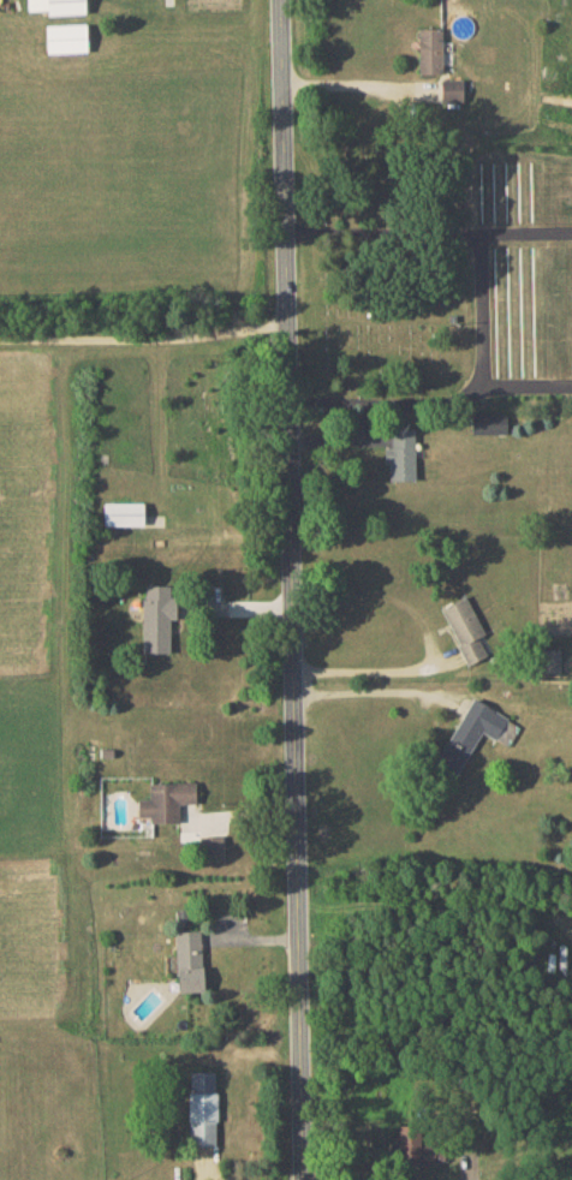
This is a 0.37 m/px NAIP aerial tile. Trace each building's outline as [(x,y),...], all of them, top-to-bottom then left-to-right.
[(28,10),(48,9),(48,15),(85,14),(85,0),(27,0),(28,10)] [(418,72),(442,73),(442,28),(419,28),(418,72)] [(463,101),(462,78),(441,79),(442,101),(463,101)] [(415,479),(414,429),(391,429),(391,447),(384,447),(384,461),(389,461),(389,480),(415,479)] [(143,652),(170,652),(169,618),(176,618),(176,585),(142,585),(143,652)] [(440,606),(466,663),(489,653),(484,642),(486,641),(465,595),(440,606)] [(508,745),(520,724),(471,697),(436,763),(457,774),(481,731),(508,745)] [(195,781),(149,782),(149,798),(137,799),(138,816),(150,816),(150,823),(178,822),(178,803),(196,803),(195,781)] [(223,835),(200,836),(200,857),(224,856),(223,835)] [(177,991),(203,991),(202,930),(176,931),(177,991)] [(215,1071),(188,1071),(190,1145),(217,1145),(215,1071)] [(418,1144),(419,1126),(398,1125),(398,1137),(389,1137),(389,1151),(398,1151),(397,1163),(434,1164),(434,1145),(418,1144)]
